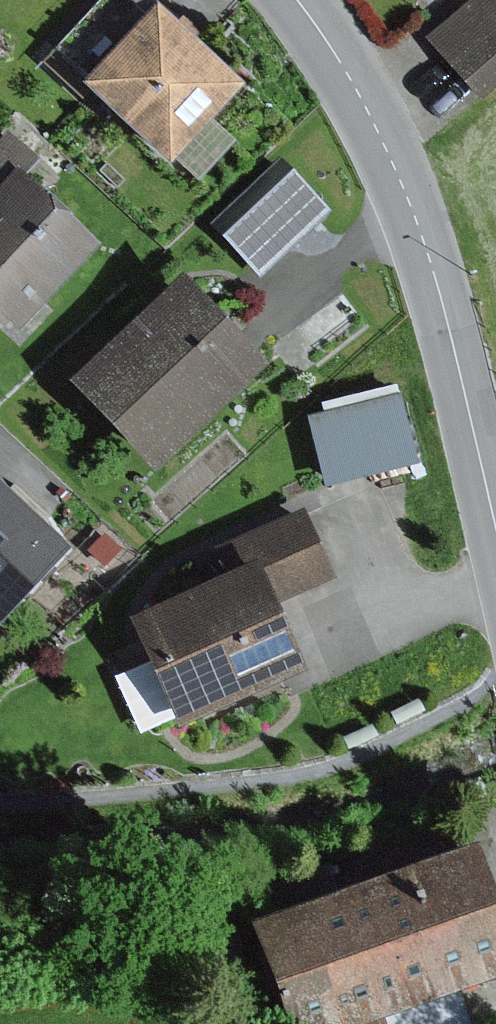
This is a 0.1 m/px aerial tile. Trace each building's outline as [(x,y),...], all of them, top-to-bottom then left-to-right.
[(80,87),(167,167),(173,161),(210,121),(240,88),(151,6),(143,15),(126,0),(99,0),(51,52),(84,82),(80,87)] [(425,37),(479,101),(495,88),(495,0),(490,0),(487,3),(484,0),(470,0),(425,37)] [(234,142),(210,121),(173,161),(197,183),(234,142)] [(16,171),(25,179),(40,163),(8,133),(0,141),(0,188),(16,171)] [(328,212),(278,159),(207,227),(257,279),(328,212)] [(18,334),(98,248),(25,179),(16,171),(0,188),(0,317),(18,334)] [(179,276),(64,384),(150,475),(265,367),(179,276)] [(398,395),(306,419),(325,490),(417,466),(398,395)] [(0,494),(0,629),(67,555),(0,494)] [(304,510),(244,536),(256,565),(274,607),(335,581),(304,510)] [(256,565),(126,621),(146,667),(170,721),(175,732),(304,676),(274,607),(256,565)] [(170,721),(146,667),(114,680),(137,735),(170,721)] [(245,906),(287,1023),(495,1023),(495,924),(471,854),(333,902),(325,878),(245,906)]
